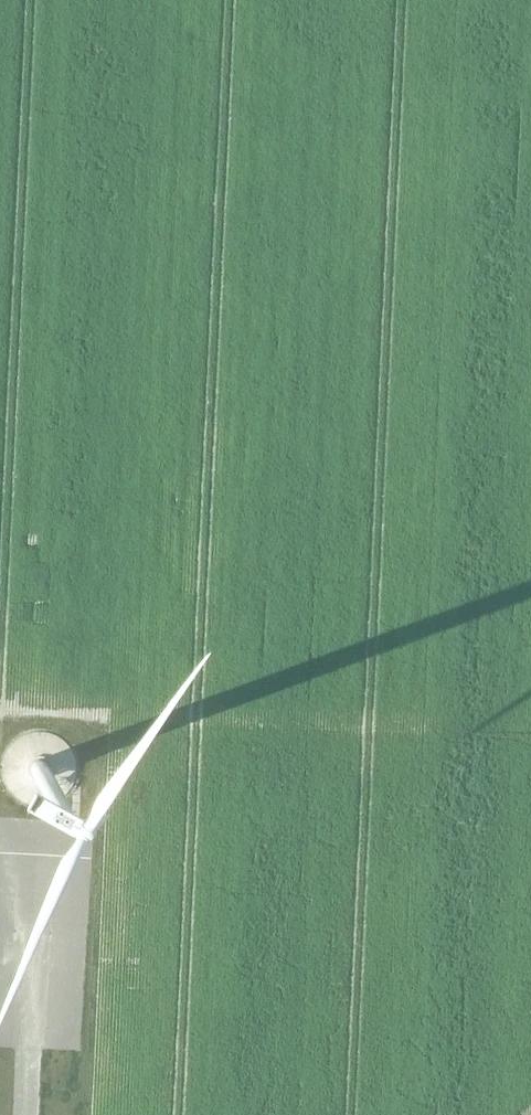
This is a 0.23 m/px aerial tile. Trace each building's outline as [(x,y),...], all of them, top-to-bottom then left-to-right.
[(54,768),(55,767),(55,766),(54,764),(54,763),(54,762),(53,761),(53,760),(52,759),(51,758),(51,757),(50,757),(49,756),(48,755),(47,755),(46,754),(45,754),(44,754),(42,754),(41,753),(40,754),(39,754),(38,754),(37,754),(36,755),(35,755),(34,756),(33,757),(32,757),(31,758),(30,759),(30,760),(29,761),(29,762),(29,763),(28,764),(28,766),(28,767),(28,768),(28,769),(29,770),(29,771),(29,772),(30,773),(30,774),(31,775),(32,776),(33,777),(34,778),(35,778),(36,779),(37,779),(38,779),(39,780),(40,780),(41,780),(42,780),(44,780),(45,779),(46,779),(47,779),(48,778),(49,778),(50,777),(51,776),(51,775),(52,774),(53,773),(53,772),(54,771),(54,770),(54,769),(54,768)]
